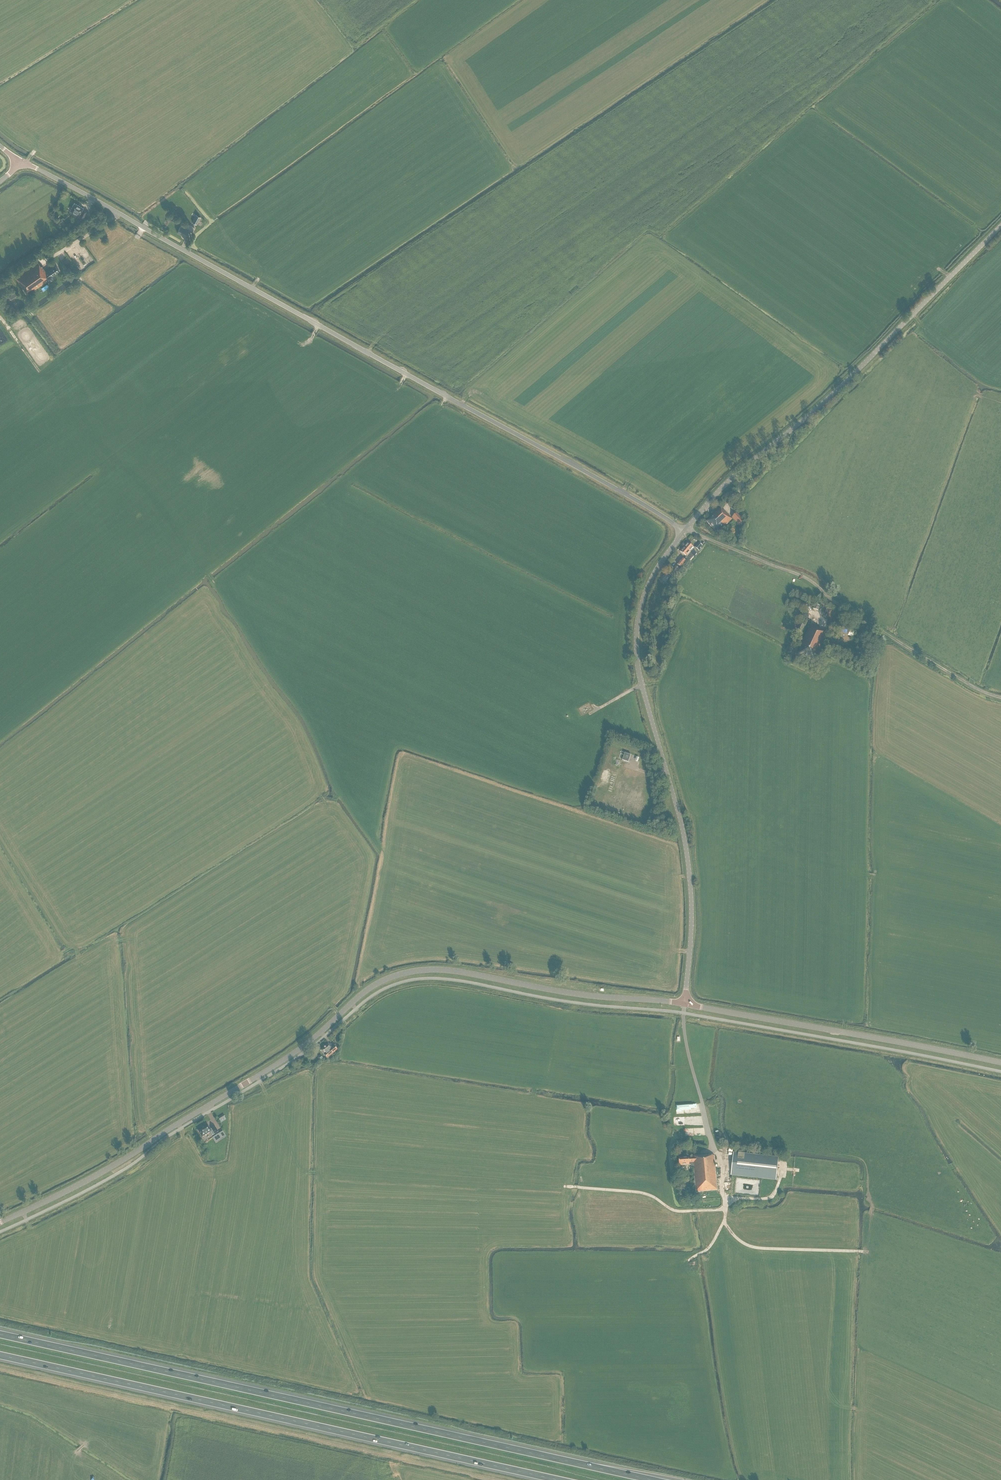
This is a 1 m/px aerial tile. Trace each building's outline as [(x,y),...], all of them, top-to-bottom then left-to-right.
[(71,209),(70,211),(79,216),(79,217),(83,219),(87,211),(83,209),(83,208),(74,203),(71,209)] [(196,224),(200,217),(196,215),(192,222),(196,224)] [(188,231),(192,233),(194,228),(187,224),(184,228),(181,226),(177,233),(185,237),(188,231)] [(41,266),(41,267),(38,262),(16,279),(27,295),(47,281),(46,280),(59,271),(55,266),(46,272),(41,266)] [(8,295),(2,299),(5,304),(11,299),(8,295)] [(723,527),(732,519),(724,511),(723,511),(720,508),(712,516),(707,521),(717,532),(723,527)] [(732,518),(739,525),(744,521),(737,514),(732,518)] [(692,549),(694,547),(688,542),(684,547),(690,552),(689,553),(694,556),(694,557),(697,554),(692,549)] [(688,563),(690,561),(694,556),(689,553),(690,552),(684,547),(680,551),(686,557),(684,560),(682,558),(677,565),(675,567),(669,573),(674,578),(682,570),(684,566),(683,565),(686,562),(688,563)] [(845,623),(841,632),(848,636),(852,626),(845,623)] [(799,653),(815,661),(829,632),(816,626),(815,627),(810,625),(802,643),(803,643),(801,647),(799,653)] [(582,713),(592,709),(590,702),(579,706),(582,713)] [(631,755),(624,753),(622,760),(628,763),(631,755)] [(320,1050),(327,1059),(338,1050),(334,1045),(331,1048),(328,1044),(320,1050)] [(215,1127),(210,1130),(207,1124),(198,1130),(202,1137),(209,1133),(211,1136),(218,1132),(215,1127)] [(223,1131),(216,1136),(219,1141),(226,1137),(223,1131)] [(731,1175),(776,1180),(778,1157),(733,1152),(731,1175)] [(679,1158),(679,1166),(680,1166),(680,1168),(681,1168),(683,1168),(684,1167),(684,1166),(689,1165),(689,1163),(693,1163),(693,1166),(694,1166),(696,1192),(717,1190),(714,1156),(708,1156),(708,1155),(693,1156),(693,1158),(689,1158),(679,1158)]
